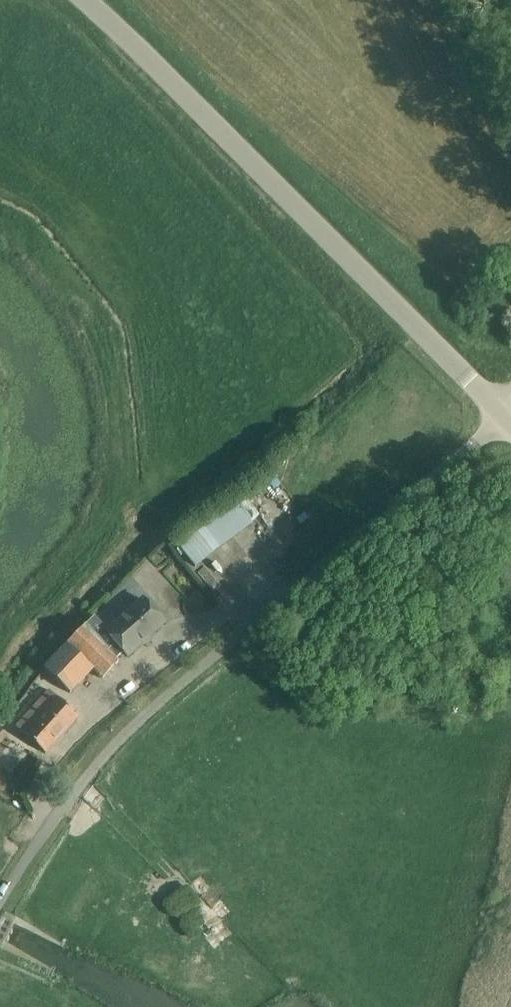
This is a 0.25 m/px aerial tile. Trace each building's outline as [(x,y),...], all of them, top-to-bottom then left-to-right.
[(179,545),(180,546),(196,567),(253,523),(251,521),(259,515),(245,496),(238,501),(238,500),(179,545)] [(88,626),(72,642),(93,669),(103,678),(119,661),(116,658),(123,651),(127,656),(164,622),(144,600),(109,634),(118,644),(111,651),(88,626)] [(93,669),(72,642),(44,668),(70,693),(93,669)] [(79,716),(64,703),(51,691),(18,728),(45,753),(79,716)]
